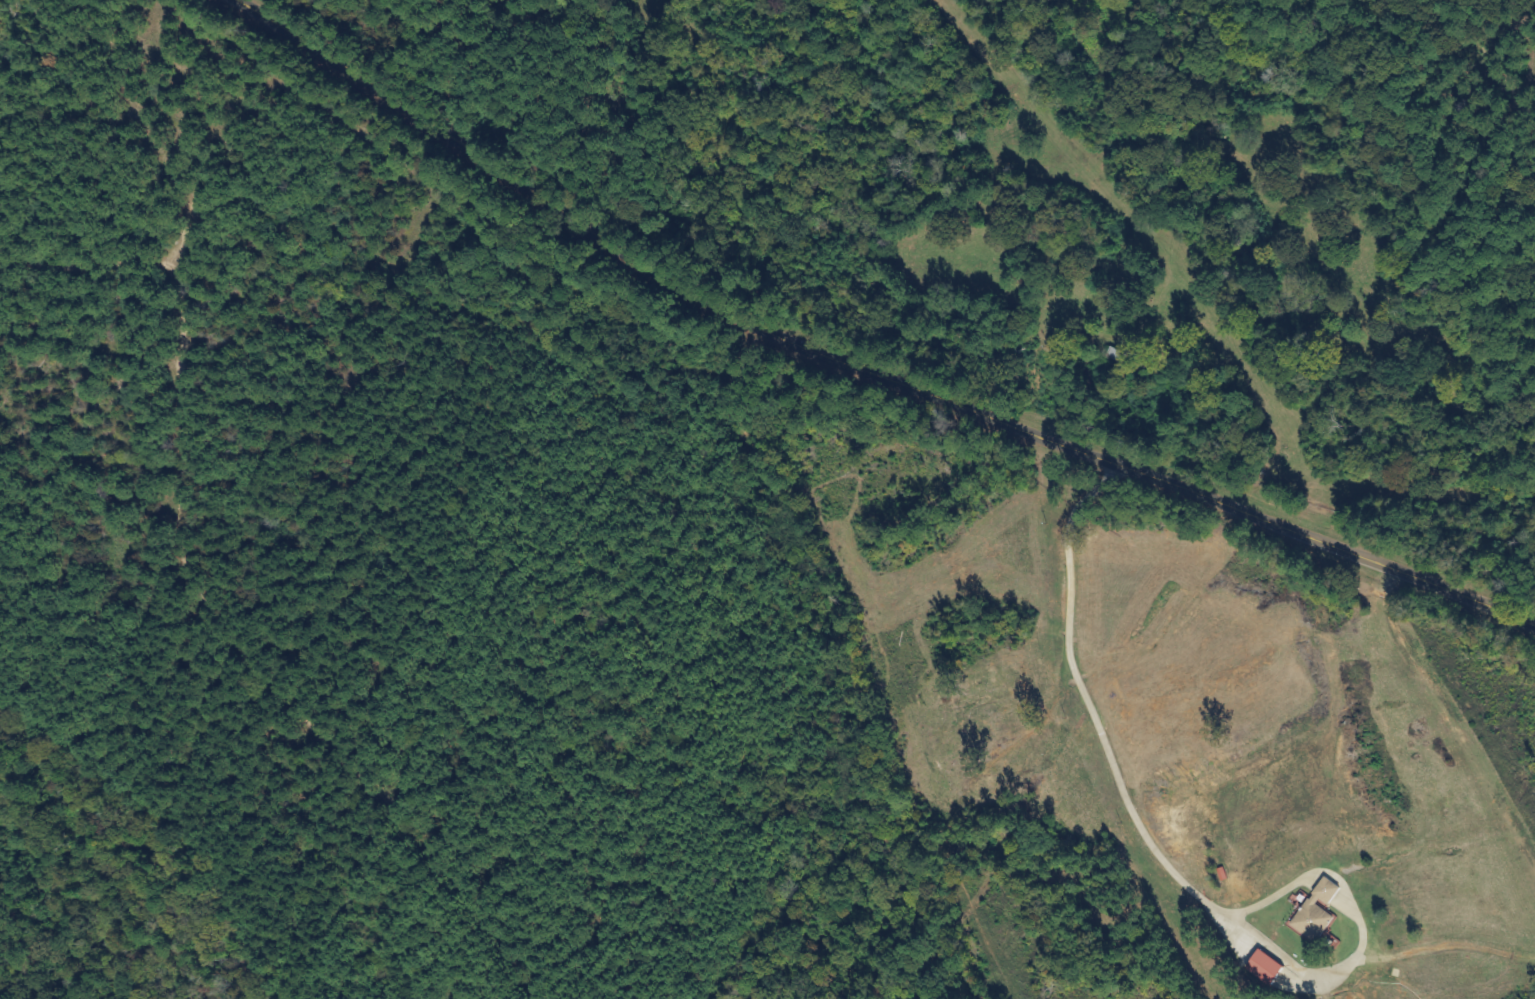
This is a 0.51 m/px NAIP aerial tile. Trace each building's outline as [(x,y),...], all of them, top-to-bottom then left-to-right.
[(1332,907),(1344,889),(1327,877),(1293,928),(1318,945),(1336,918),(1320,907),(1323,901),(1332,907)] [(1288,968),(1262,950),(1249,969),(1274,987),(1288,968)]
